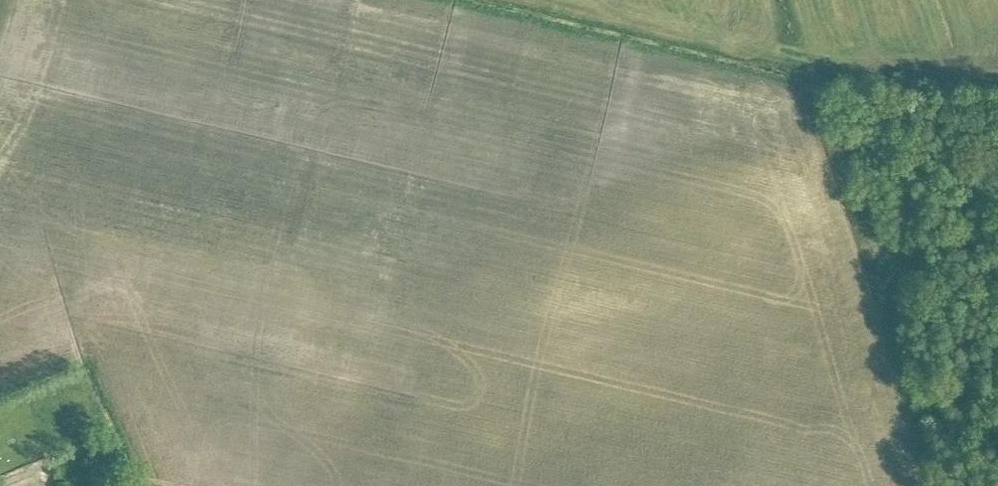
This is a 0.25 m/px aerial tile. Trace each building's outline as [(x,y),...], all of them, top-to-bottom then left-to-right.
[(48,457),(3,473),(8,485),(58,485),(48,457)]
